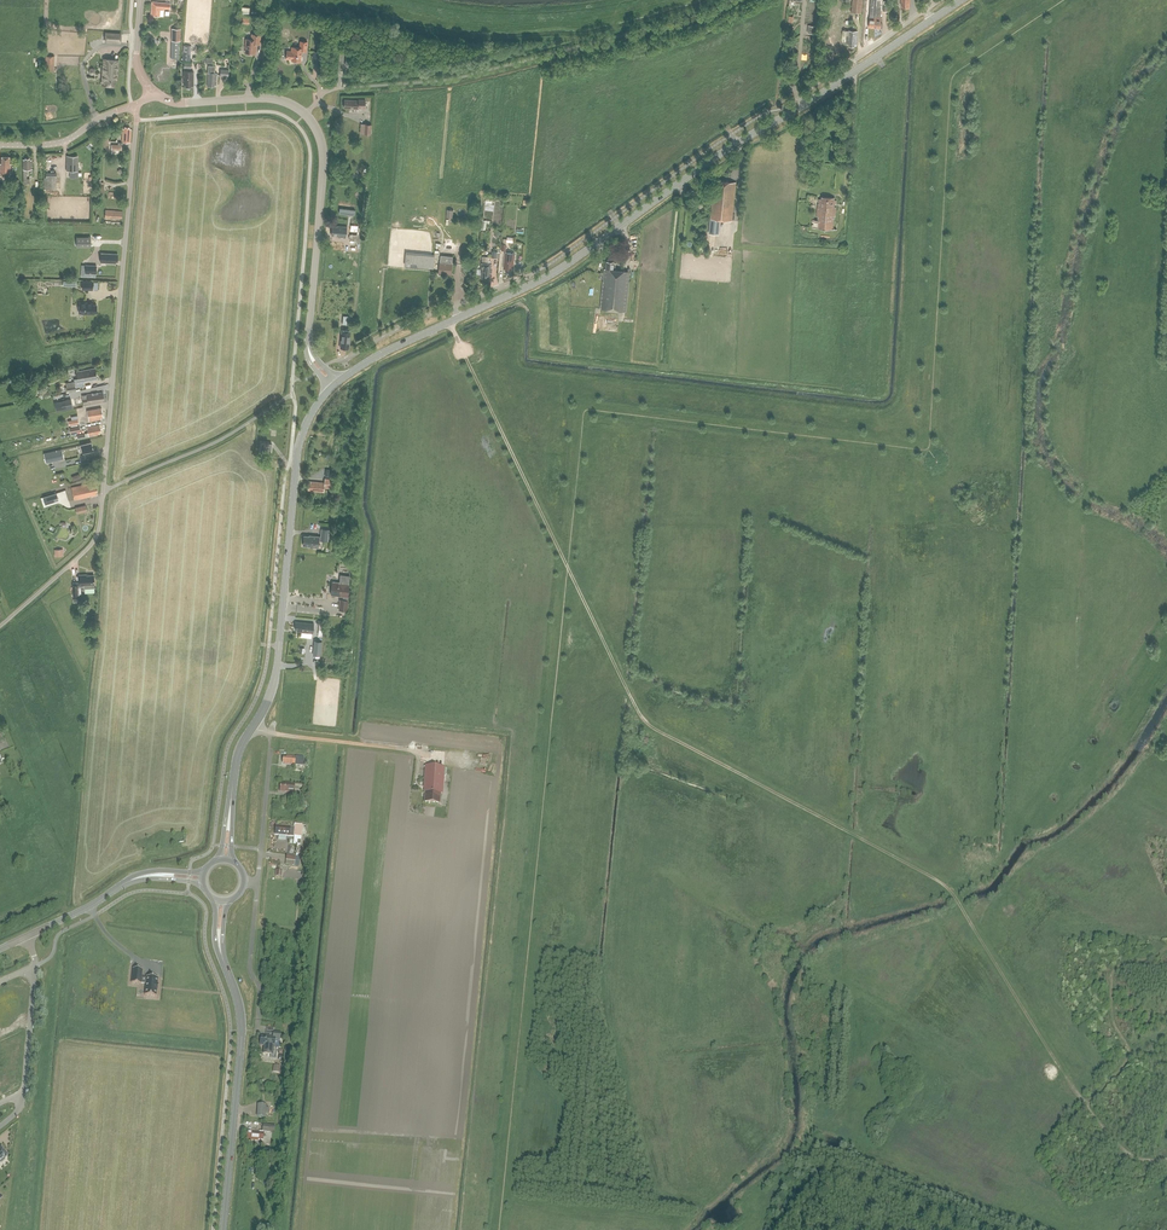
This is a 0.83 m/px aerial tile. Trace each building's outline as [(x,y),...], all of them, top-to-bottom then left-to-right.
[(862,0),(852,0),(851,13),(861,14),(862,0)] [(875,28),(881,29),(883,29),(883,24),(881,23),(882,18),(881,18),(882,13),(881,13),(881,8),(880,8),(881,0),(877,0),(876,8),(876,9),(875,28)] [(152,1),(151,15),(160,16),(163,16),(164,10),(164,11),(164,8),(170,9),(170,3),(152,1)] [(172,41),(180,41),(181,41),(181,29),(172,29),(171,41),(172,41)] [(842,36),(848,36),(847,45),(849,45),(849,47),(855,47),(855,45),(857,45),(858,32),(848,31),(843,31),(842,36)] [(105,33),(105,40),(121,41),(122,34),(105,33)] [(260,45),(261,35),(251,34),(251,40),(246,39),(245,45),(247,45),(246,54),(256,54),(257,45),(260,45)] [(179,58),(180,41),(172,41),(171,58),(179,58)] [(287,51),(286,59),(292,59),(292,60),(291,61),(301,62),(302,52),(307,52),(307,42),(300,41),(299,48),(291,47),(291,51),(287,51)] [(322,64),(324,52),(313,51),(312,63),(322,64)] [(102,83),(114,84),(114,78),(116,78),(117,59),(103,58),(102,83)] [(217,73),(215,73),(215,66),(208,66),(207,86),(214,86),(214,85),(216,85),(217,73)] [(191,86),(193,86),(193,71),(183,71),(183,80),(184,80),(184,85),(185,85),(185,87),(191,87),(191,86)] [(344,100),(344,107),(350,108),(351,109),(358,109),(358,108),(363,107),(365,109),(366,100),(359,100),(359,101),(344,100)] [(122,128),(121,145),(112,144),(112,149),(115,149),(119,149),(121,150),(127,150),(127,142),(130,143),(131,129),(130,129),(130,127),(125,127),(125,128),(122,128)] [(11,173),(11,163),(9,163),(9,156),(2,156),(2,163),(0,163),(0,173),(11,173)] [(67,156),(67,170),(70,170),(78,170),(78,162),(77,162),(77,156),(67,156)] [(24,159),(23,159),(23,169),(32,169),(32,159),(30,159),(30,158),(24,158),(24,159)] [(44,177),(44,189),(54,189),(54,177),(56,177),(56,173),(46,172),(46,177),(44,177)] [(732,221),(736,182),(719,181),(718,188),(715,188),(715,192),(713,192),(709,233),(718,234),(720,220),(732,221)] [(833,229),(836,201),(834,201),(834,198),(821,197),(821,199),(817,199),(816,220),(812,220),(811,227),(833,229)] [(122,218),(123,211),(105,210),(104,218),(120,220),(120,218),(122,218)] [(346,238),(347,228),(338,227),(333,227),(332,236),(338,237),(346,238)] [(349,235),(349,240),(357,240),(356,244),(360,245),(361,236),(349,235)] [(77,247),(90,247),(90,237),(77,237),(77,247)] [(118,253),(101,253),(101,262),(116,262),(116,260),(118,260),(118,253)] [(434,269),(435,256),(407,253),(405,266),(434,269)] [(513,269),(515,254),(505,253),(503,269),(506,269),(505,271),(511,271),(511,269),(513,269)] [(441,256),(440,273),(451,274),(453,257),(441,256)] [(477,270),(477,274),(481,275),(481,278),(489,279),(490,273),(492,273),(492,270),(491,270),(491,264),(490,264),(490,263),(489,263),(489,260),(489,257),(482,257),(482,263),(481,270),(477,270)] [(626,312),(630,272),(615,270),(616,264),(614,264),(614,262),(607,261),(606,269),(604,269),(600,309),(626,312)] [(96,274),(96,265),(86,265),(85,274),(96,274)] [(78,306),(78,310),(79,310),(79,313),(92,313),(92,312),(96,312),(96,305),(92,305),(92,303),(79,303),(79,306),(78,306)] [(349,349),(350,331),(342,330),(340,348),(349,349)] [(78,381),(97,378),(95,367),(76,371),(78,381)] [(38,395),(36,388),(28,389),(29,397),(38,395)] [(82,396),(83,399),(84,405),(88,404),(104,402),(104,400),(105,400),(103,392),(87,395),(82,396)] [(71,399),(54,402),(56,411),(72,408),(71,399)] [(102,408),(87,411),(88,413),(89,421),(100,418),(102,418),(101,417),(103,417),(102,408)] [(99,432),(101,431),(100,424),(87,427),(88,433),(89,436),(100,434),(99,432)] [(83,453),(93,450),(91,442),(81,445),(83,453)] [(272,443),(261,442),(261,451),(271,451),(272,443)] [(46,463),(64,459),(62,449),(43,453),(46,463)] [(311,482),(310,484),(308,483),(308,489),(310,489),(310,491),(324,492),(324,488),(333,488),(334,479),(325,479),(325,483),(324,483),(310,482),(311,482)] [(95,491),(98,490),(96,481),(71,487),(74,500),(96,495),(95,491)] [(56,493),(43,497),(45,505),(58,500),(56,493)] [(321,537),(309,536),(304,536),(303,545),(308,546),(308,547),(318,548),(318,541),(327,541),(329,529),(321,529),(321,537)] [(81,587),(94,587),(94,584),(94,575),(86,575),(86,574),(80,574),(80,585),(80,587),(81,587)] [(348,596),(350,576),(341,575),(340,582),(332,582),(331,595),(343,596),(343,600),(340,599),(339,609),(347,610),(349,596),(348,596)] [(314,624),(298,623),(296,623),(295,630),(298,630),(297,632),(313,633),(314,624)] [(322,641),(314,641),(313,655),(320,656),(322,641)] [(442,793),(444,767),(425,765),(423,787),(424,787),(424,790),(426,791),(425,802),(439,803),(440,793),(442,793)] [(294,793),(294,788),(304,789),(304,785),(295,784),(295,785),(286,784),(285,786),(280,785),(280,790),(282,790),(282,792),(294,793)] [(294,837),(301,837),(300,840),(297,840),(297,845),(300,845),(301,837),(302,825),(294,824),(294,827),(276,826),(275,835),(294,837)] [(295,866),(296,857),(296,852),(293,852),(293,853),(287,852),(287,855),(285,864),(295,866)] [(157,984),(158,978),(147,977),(147,978),(142,977),(143,969),(133,968),(131,983),(141,984),(141,983),(146,983),(145,995),(156,996),(157,990),(158,990),(159,984),(157,984)] [(273,1032),(273,1035),(273,1037),(261,1036),(260,1045),(264,1046),(263,1053),(273,1054),(274,1047),(278,1048),(279,1040),(280,1033),(273,1032)] [(257,1104),(256,1116),(265,1117),(266,1112),(269,1113),(269,1108),(266,1107),(266,1104),(257,1104)] [(247,1139),(263,1141),(263,1145),(270,1146),(272,1132),(274,1132),(275,1125),(263,1124),(262,1131),(248,1130),(248,1132),(246,1132),(246,1137),(248,1137),(247,1139)]
